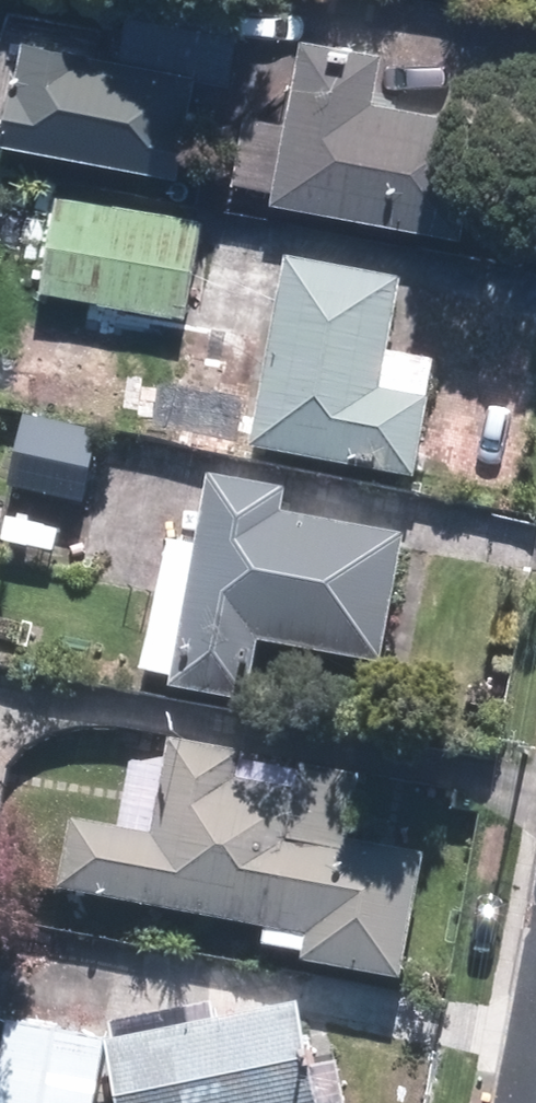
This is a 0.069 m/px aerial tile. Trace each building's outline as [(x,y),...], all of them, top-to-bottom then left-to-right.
[(398,42),(316,27),(287,193),(477,227),(498,108),(390,89),(398,42)] [(210,68),(40,29),(16,132),(186,171),(210,68)] [(213,215),(73,190),(56,285),(196,310),(213,215)] [(417,276),(300,255),(266,444),(432,474),(447,393),(397,384),(417,276)] [(25,433),(13,491),(0,488),(0,546),(94,565),(117,452),(25,433)] [(303,484),(225,469),(186,681),(264,696),(275,636),(397,658),(421,528),(299,506),(303,484)] [(88,813),(75,884),(322,931),(318,951),(414,970),(438,847),(364,833),(376,771),(319,760),(314,785),(250,772),(255,747),(184,734),(166,828),(88,813)] [(124,1038),(138,1102),(342,1102),(320,998),(124,1038)] [(18,1016),(3,1102),(107,1102),(119,1034),(18,1016)]
